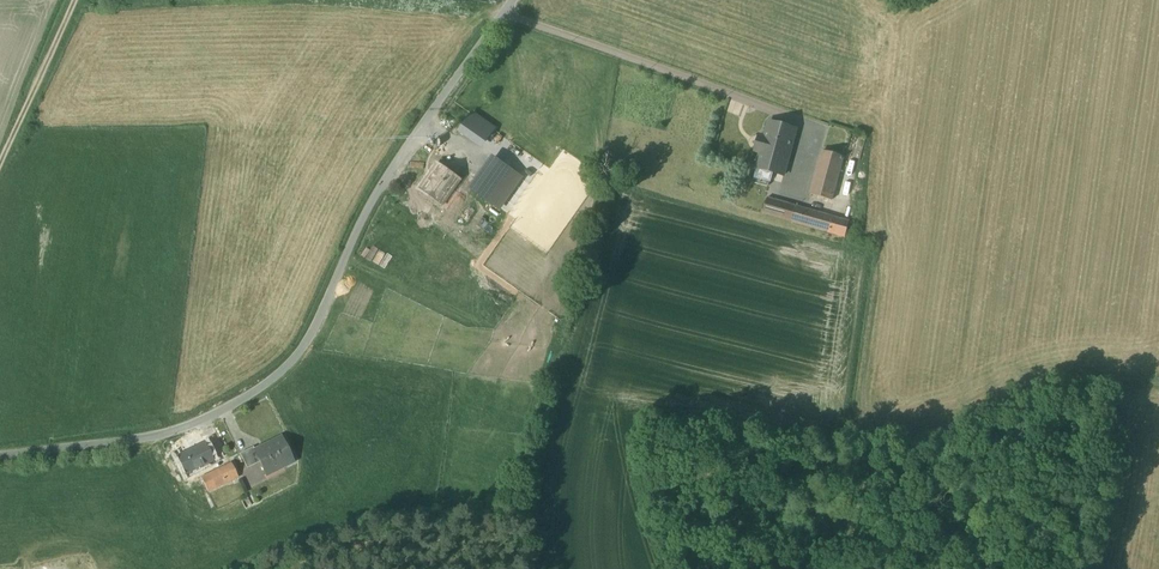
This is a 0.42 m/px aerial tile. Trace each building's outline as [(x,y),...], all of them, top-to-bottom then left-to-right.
[(463,126),(472,114),(464,108),(455,120),(463,126)] [(796,130),(765,122),(752,172),(782,180),(796,130)] [(849,157),(820,149),(806,197),(835,205),(849,157)] [(493,157),(471,189),(497,207),(519,175),(493,157)] [(435,161),(415,190),(443,210),(463,181),(435,161)] [(766,196),(761,214),(845,237),(850,220),(766,196)] [(296,465),(281,436),(240,457),(247,471),(259,464),(267,480),(296,465)] [(216,470),(203,444),(177,456),(187,478),(197,474),(205,491),(235,478),(228,464),(216,470)]
